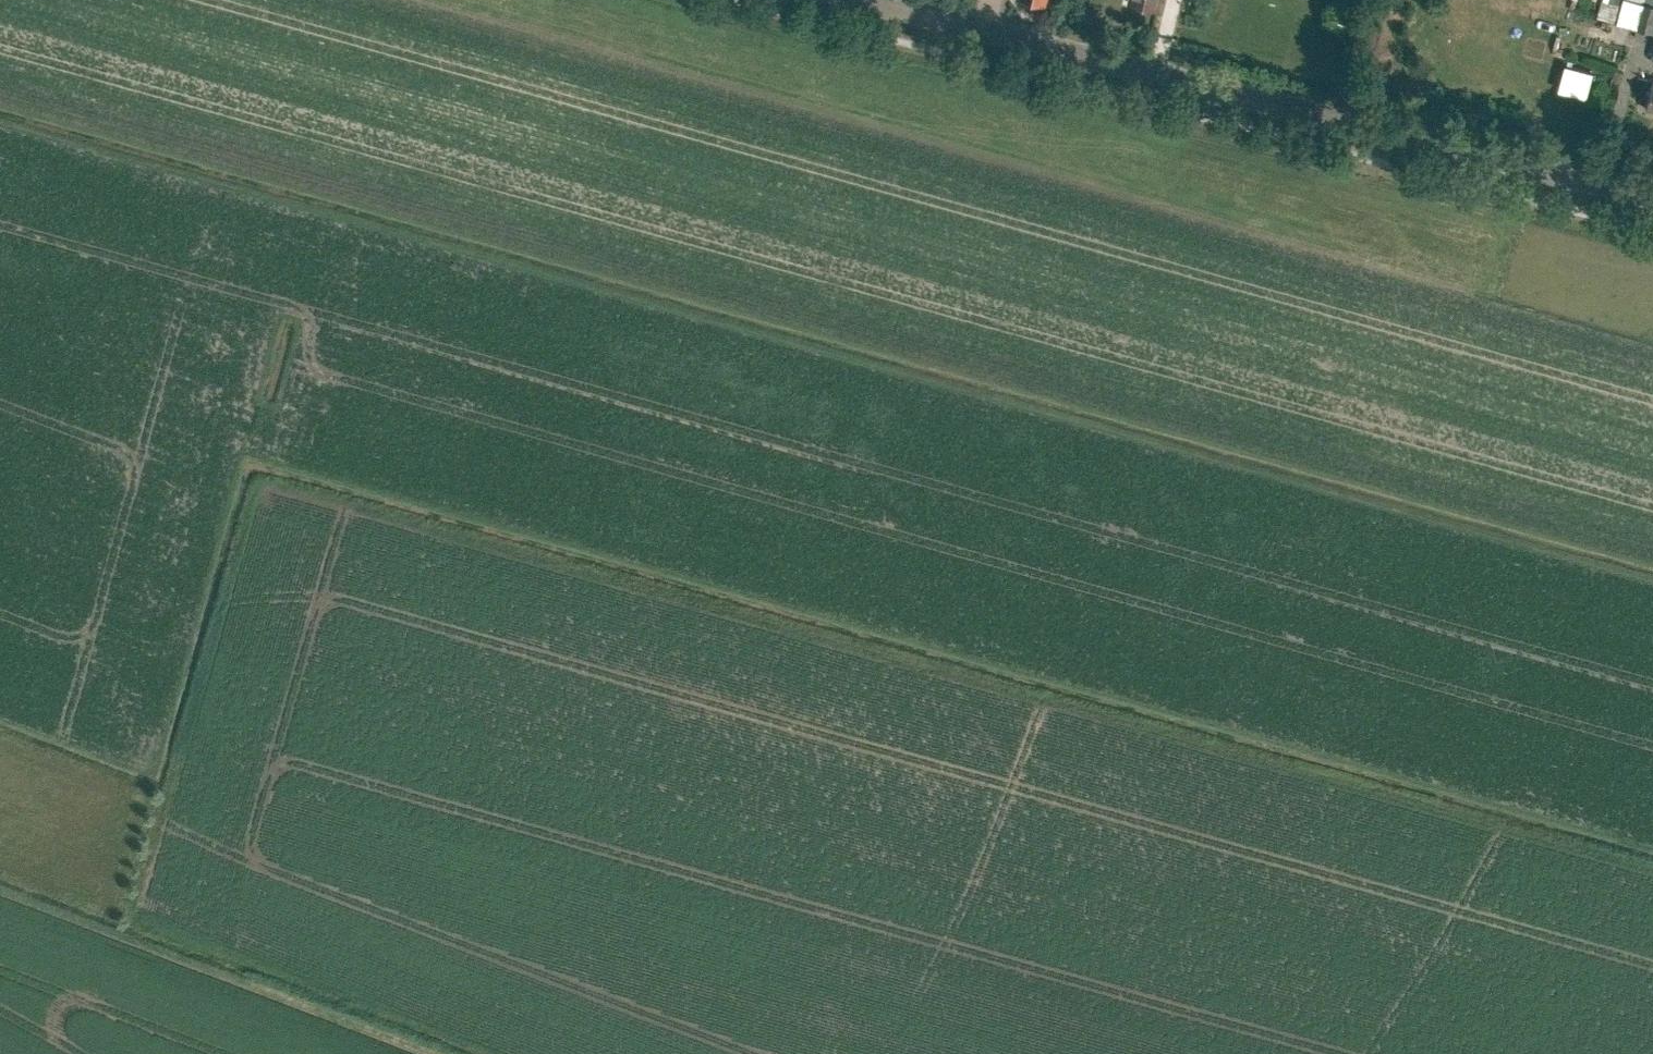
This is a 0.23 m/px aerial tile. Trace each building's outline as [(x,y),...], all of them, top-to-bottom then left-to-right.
[(1614,1),(1608,0),(1598,0),(1594,16),(1609,20),(1614,1)] [(1652,29),(1652,0),(1622,0),(1618,22),(1652,29)] [(1558,64),(1553,89),(1584,94),(1589,69),(1558,64)] [(1651,76),(1645,106),(1652,108),(1652,77),(1651,76)]
